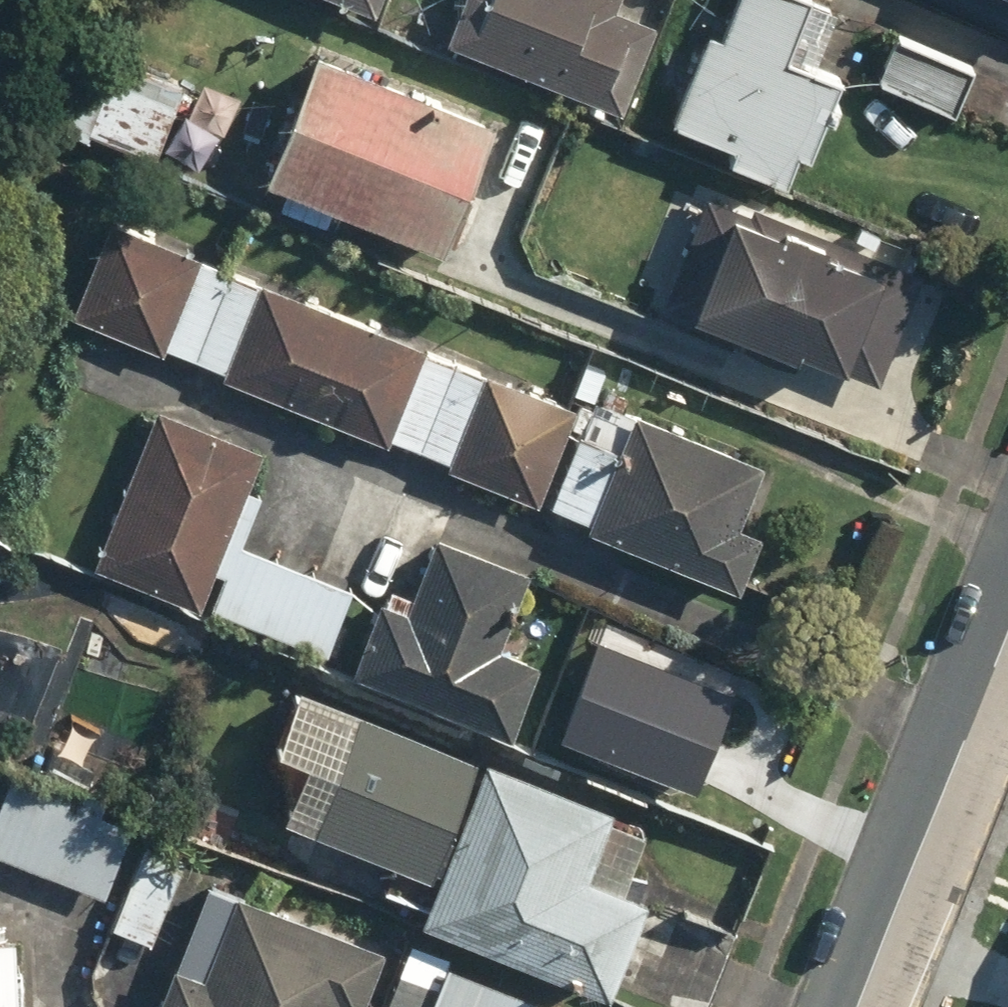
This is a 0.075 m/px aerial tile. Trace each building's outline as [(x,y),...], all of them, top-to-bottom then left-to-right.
[(369,21),(377,0),(317,0),(369,21)] [(438,34),(619,112),(663,13),(634,0),(453,0),(438,34)] [(700,26),(655,131),(788,188),(836,77),(807,64),(831,10),(808,0),(727,0),(713,32),(700,26)] [(893,29),(871,77),(957,117),(979,69),(893,29)] [(313,40),(257,177),(439,252),(495,115),(313,40)] [(72,41),(37,116),(144,166),(179,91),(72,41)] [(700,184),(656,299),(842,371),(886,256),(700,184)] [(111,213),(70,313),(544,506),(585,407),(111,213)] [(585,407),(544,506),(739,586),(759,536),(734,526),(760,464),(590,394),(585,407)] [(211,605),(327,652),(351,589),(239,545),(259,495),(246,489),(262,450),(154,407),(92,564),(195,605),(209,570),(223,575),(211,605)] [(379,590),(347,666),(507,735),(538,663),(495,644),(526,572),(438,534),(446,514),(358,476),(320,565),(379,590)] [(611,654),(574,739),(703,796),(741,712),(611,654)] [(476,755),(291,684),(267,748),(296,759),(275,812),(431,872),(476,755)] [(476,755),(431,872),(415,915),(604,988),(639,896),(618,888),(645,816),(477,752),(476,755)] [(0,794),(0,851),(94,893),(128,816),(13,765),(0,794)] [(184,859),(140,840),(105,920),(149,939),(184,859)] [(203,873),(150,1006),(336,1006),(336,1005),(342,1006),(361,1006),(385,946),(203,873)] [(0,930),(0,1006),(8,1006),(7,929),(0,930)] [(410,941),(381,1006),(560,1006),(410,941)]
